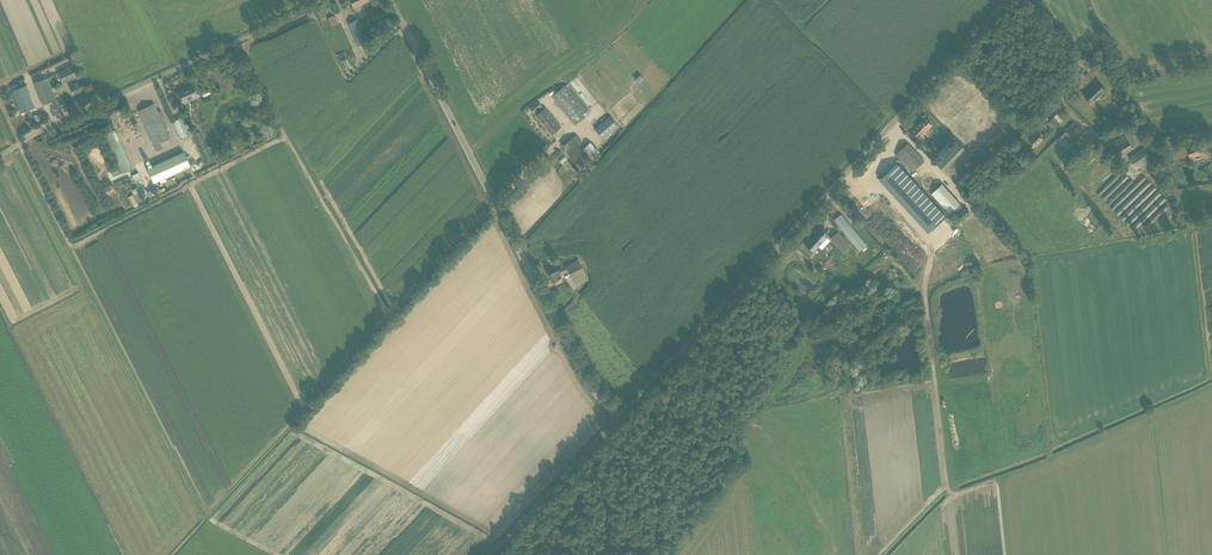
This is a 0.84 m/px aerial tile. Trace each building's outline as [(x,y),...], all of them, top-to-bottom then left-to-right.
[(353,49),(352,48),(339,21),(337,16),(321,23),(324,28),(337,56),(344,53),(347,59),(352,57),(349,50),(353,49)] [(349,24),(359,45),(368,41),(358,20),(349,24)] [(58,72),(61,78),(63,83),(73,78),(76,83),(70,86),(72,91),(73,92),(74,95),(86,89),(83,84),(74,65),(58,72)] [(34,83),(40,99),(42,105),(56,100),(54,94),(48,78),(34,83)] [(201,95),(198,89),(195,84),(176,93),(178,98),(181,104),(201,95)] [(551,96),(575,125),(589,113),(567,87),(569,85),(568,84),(566,85),(551,96)] [(1106,92),(1099,84),(1094,88),(1093,90),(1093,89),(1092,89),(1091,88),(1084,95),(1091,103),(1104,90),(1106,92)] [(13,90),(19,107),(21,113),(35,108),(32,102),(26,85),(13,90)] [(534,114),(542,107),(537,100),(529,107),(534,114)] [(139,111),(141,116),(155,145),(157,151),(162,148),(160,143),(170,138),(165,127),(167,126),(162,116),(161,112),(158,113),(157,109),(154,103),(139,111)] [(561,127),(545,108),(536,115),(552,135),(561,127)] [(1055,129),(1063,121),(1057,114),(1048,123),(1055,129)] [(603,140),(618,127),(609,116),(594,129),(603,140)] [(172,122),(179,135),(190,130),(184,117),(172,122)] [(930,127),(932,125),(925,119),(922,122),(921,121),(911,131),(919,139),(926,132),(928,135),(930,135),(933,131),(933,130),(930,127)] [(299,129),(293,134),(297,138),(302,133),(299,129)] [(1069,153),(1073,149),(1078,145),(1065,132),(1061,136),(1057,140),(1069,153)] [(1035,146),(1038,143),(1042,139),(1037,133),(1030,140),(1024,133),(1020,137),(1030,148),(1034,144),(1035,146)] [(199,136),(211,162),(216,159),(204,134),(199,136)] [(581,169),(585,165),(590,161),(577,145),(582,141),(576,135),(567,142),(562,146),(581,169)] [(1120,156),(1125,152),(1132,148),(1124,135),(1112,143),(1116,148),(1120,156)] [(582,150),(591,160),(599,152),(590,142),(582,150)] [(925,161),(908,143),(896,155),(900,159),(913,172),(925,161)] [(1136,170),(1155,157),(1153,152),(1150,144),(1129,158),(1136,170)] [(1176,155),(1177,158),(1186,156),(1186,155),(1189,154),(1189,158),(1191,157),(1202,154),(1199,145),(1190,148),(1184,150),(1185,153),(1179,154),(1176,155)] [(1079,175),(1099,157),(1092,149),(1072,167),(1079,175)] [(154,183),(191,167),(184,152),(147,169),(154,183)] [(947,169),(958,159),(954,154),(942,164),(947,169)] [(926,234),(944,218),(897,164),(879,179),(926,234)] [(141,165),(133,168),(141,185),(148,182),(141,165)] [(1095,192),(1114,173),(1111,170),(1092,188),(1095,192)] [(1104,201),(1129,177),(1126,174),(1101,198),(1104,201)] [(1119,178),(1116,175),(1096,193),(1099,196),(1119,178)] [(1113,211),(1146,179),(1143,176),(1110,207),(1113,211)] [(957,179),(954,181),(961,189),(963,187),(957,179)] [(1133,182),(1130,179),(1105,202),(1109,206),(1133,182)] [(1151,184),(1148,181),(1115,212),(1119,216),(1151,184)] [(956,214),(963,208),(942,184),(931,194),(949,214),(953,211),(956,214)] [(1156,189),(1153,186),(1120,217),(1124,221),(1156,189)] [(851,200),(858,195),(855,190),(847,195),(851,200)] [(1161,195),(1158,191),(1125,223),(1129,226),(1161,195)] [(1166,200),(1163,196),(1130,228),(1134,231),(1166,200)] [(1169,208),(1165,204),(1144,225),(1147,229),(1169,208)] [(955,217),(958,219),(967,211),(965,208),(955,217)] [(834,220),(838,224),(860,251),(867,246),(845,219),(841,214),(834,220)] [(822,250),(818,247),(828,235),(821,229),(815,236),(814,236),(811,240),(806,245),(814,252),(816,250),(820,253),(822,250)] [(843,253),(851,247),(838,232),(830,238),(843,253)] [(574,283),(579,281),(587,277),(578,260),(558,270),(553,272),(548,274),(552,283),(562,278),(560,275),(568,271),(574,283)]
